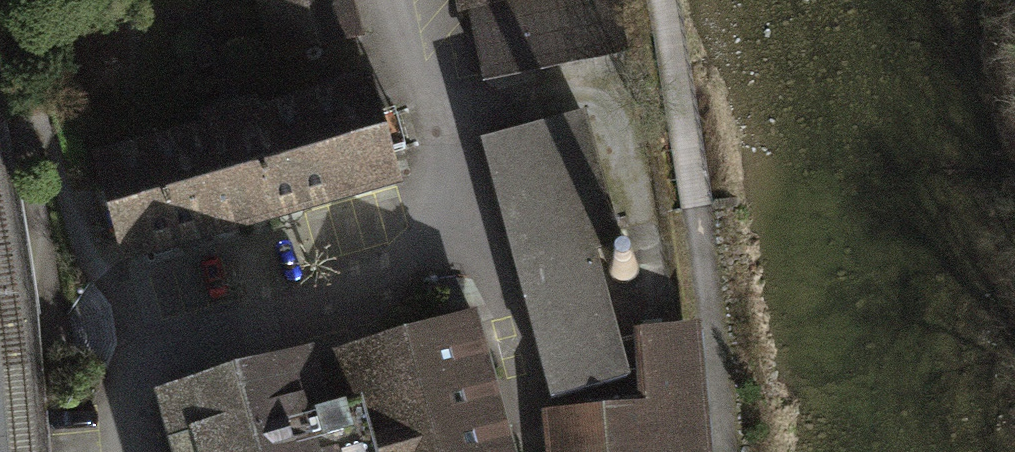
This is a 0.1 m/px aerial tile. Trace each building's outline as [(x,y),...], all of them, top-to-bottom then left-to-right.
[(276,65),(364,38),(353,0),(256,0),(276,65)] [(460,9),(472,7),(487,83),(625,56),(614,0),(458,0),(460,9)] [(197,130),(90,160),(121,270),(401,191),(370,82),(258,114),(255,102),(193,119),(197,130)] [(583,117),(484,143),(553,397),(626,378),(594,259),(620,252),(583,117)] [(606,262),(620,311),(645,304),(630,255),(606,262)] [(151,409),(163,451),(516,451),(478,313),(151,409)] [(545,416),(548,451),(711,451),(701,326),(639,331),(645,408),(545,416)]
